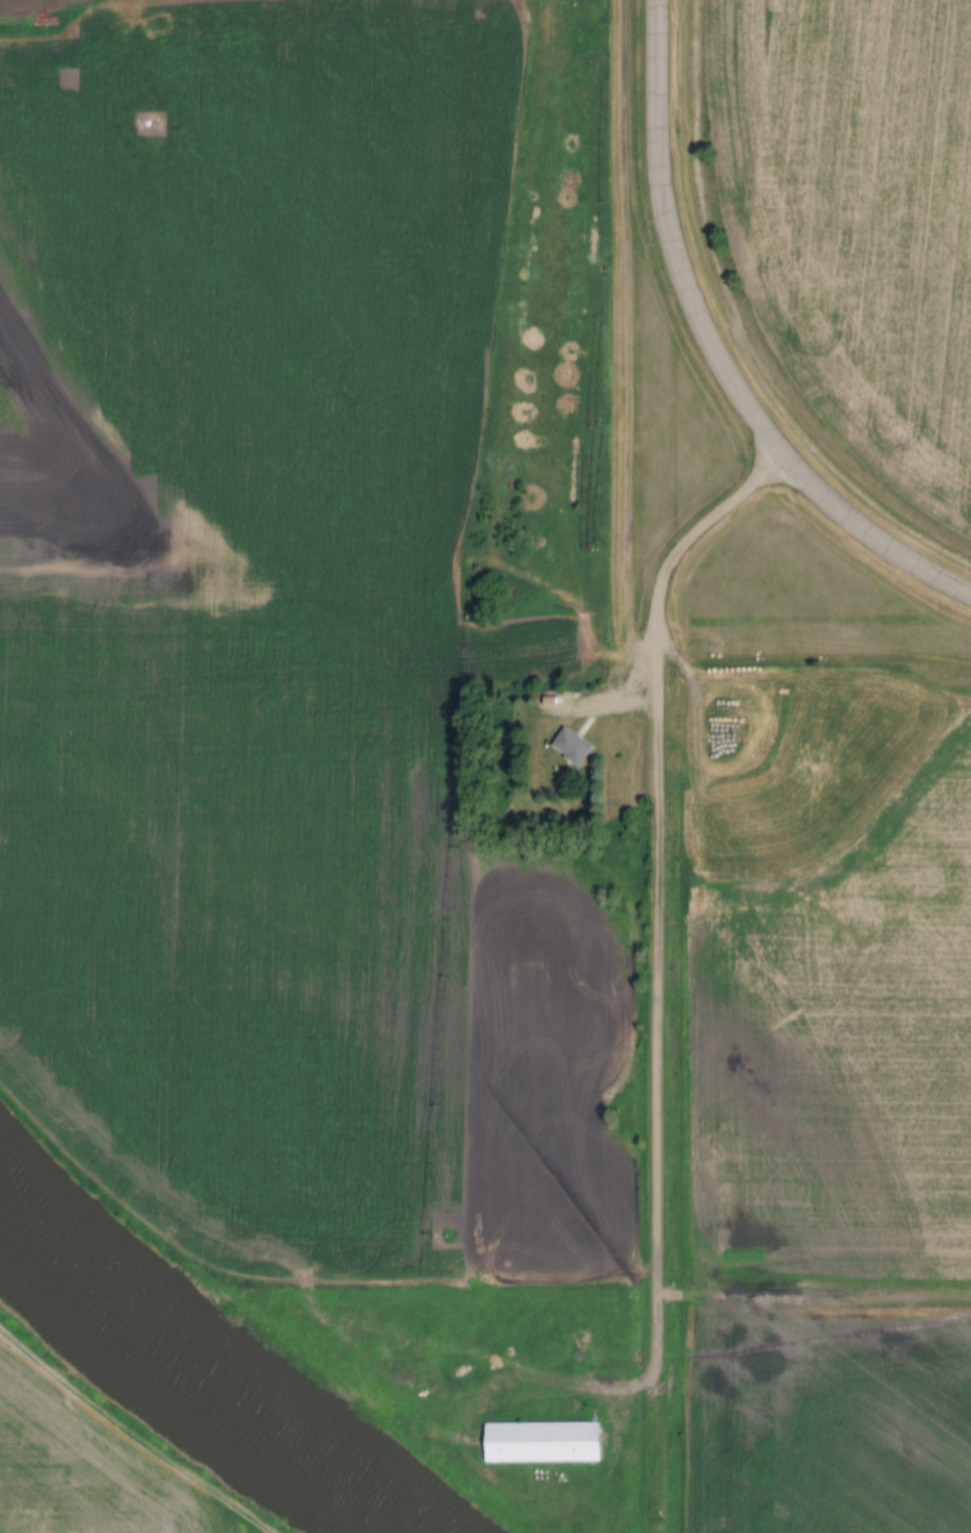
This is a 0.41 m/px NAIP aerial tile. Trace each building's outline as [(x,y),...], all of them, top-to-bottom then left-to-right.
[(551,692),(560,693),(559,704),(551,704),(551,692)] [(566,723),(596,743),(582,764),(565,753),(567,751),(553,742),(566,723)] [(484,1421),(599,1420),(599,1459),(485,1459),(484,1421)]
